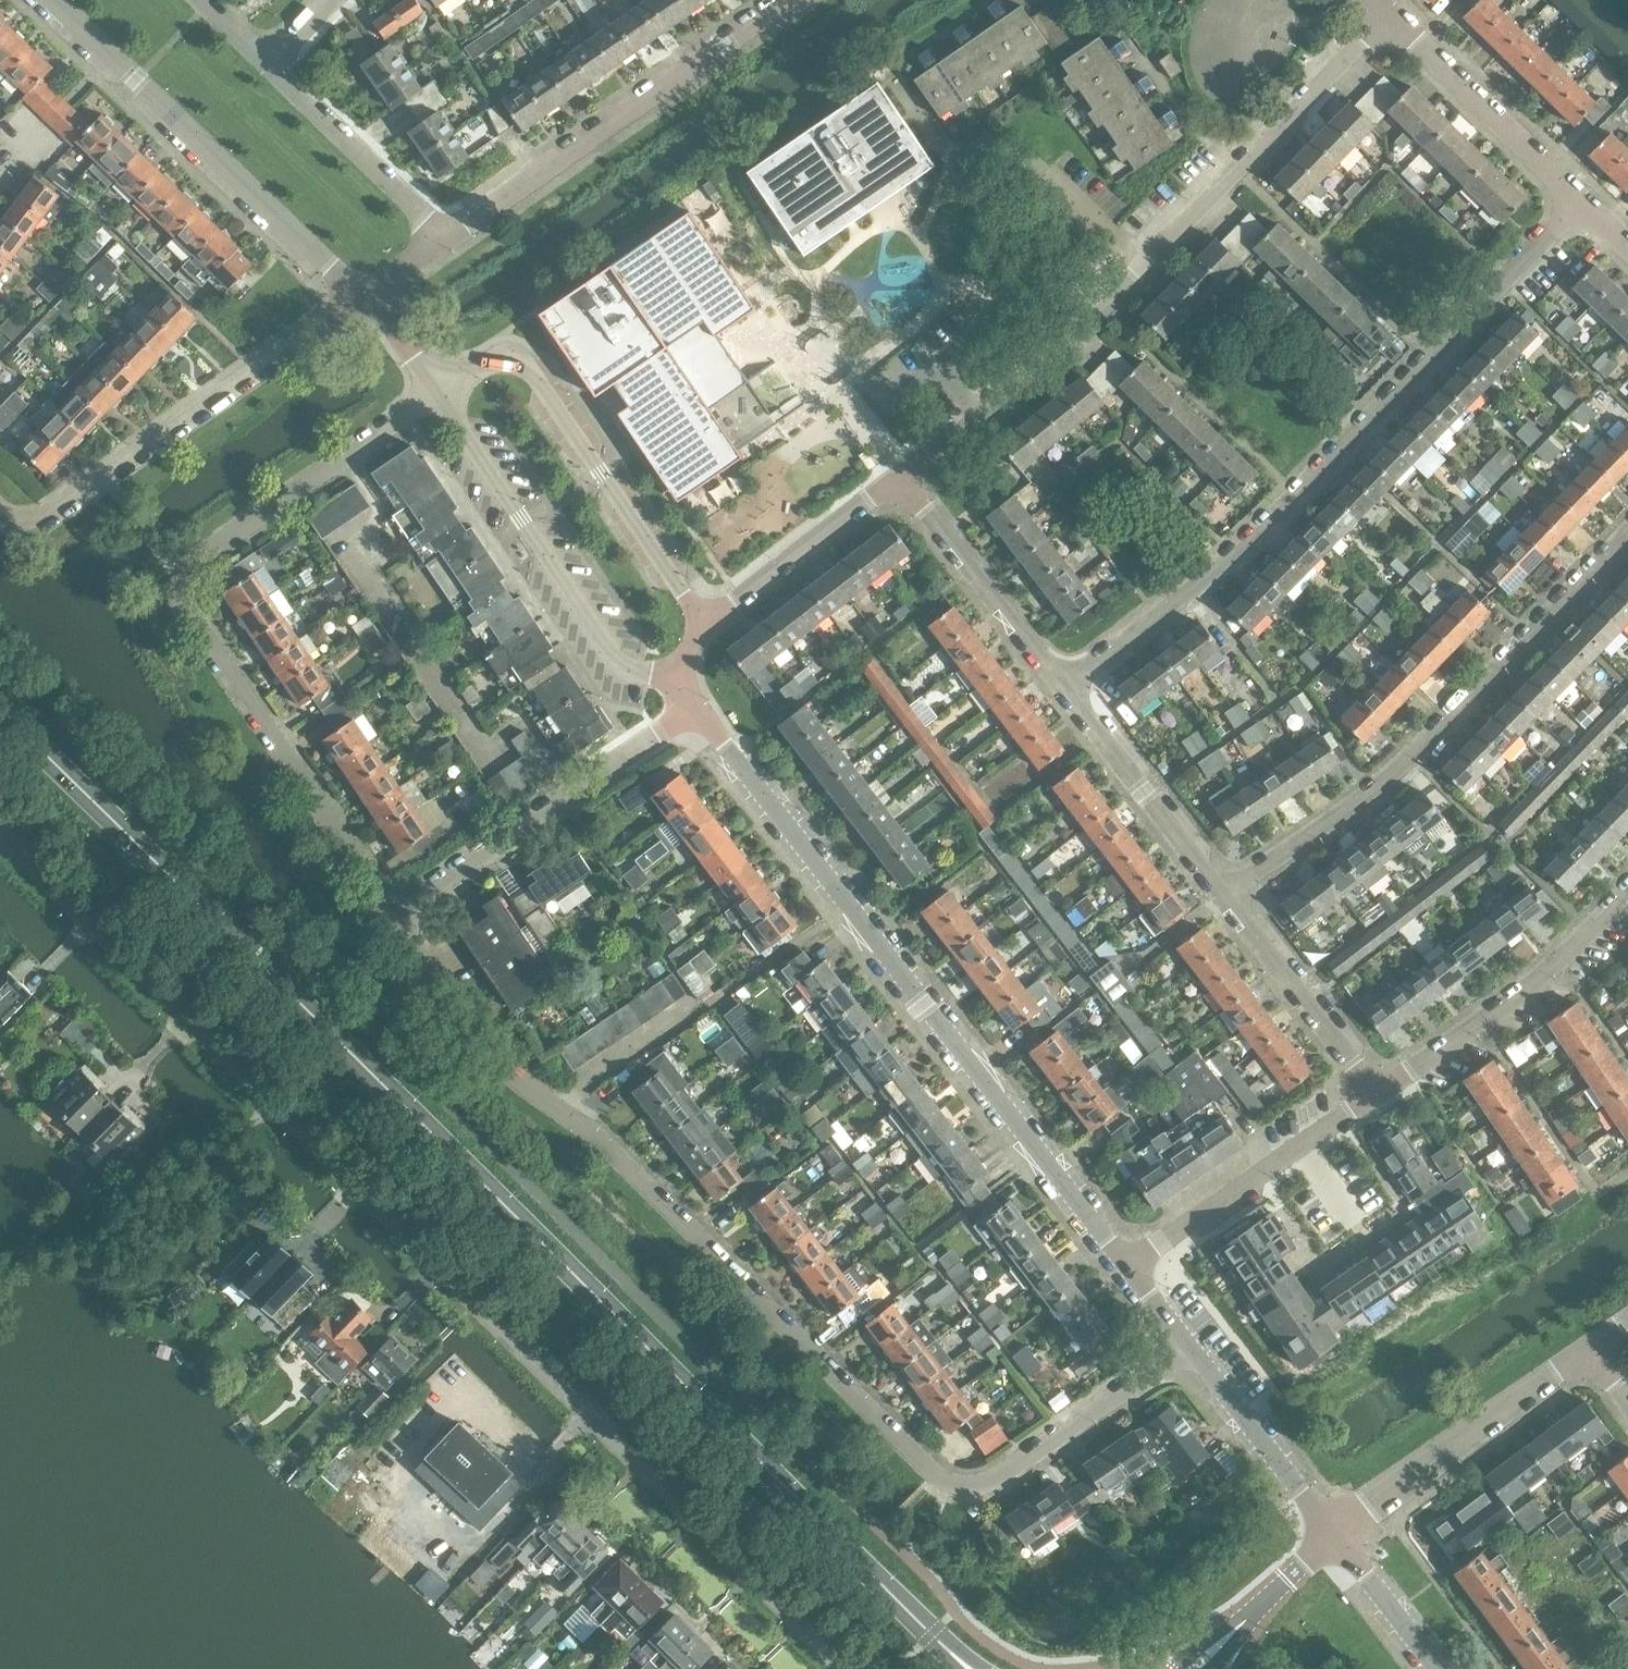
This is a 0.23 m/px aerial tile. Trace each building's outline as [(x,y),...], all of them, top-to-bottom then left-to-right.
[(376,23),(375,23),(385,39),(424,12),(416,0),(409,0),(376,23)] [(551,0),(535,0),(534,1),(542,11),(553,3),(551,0)] [(680,0),(647,0),(638,7),(659,36),(690,14),(680,0)] [(710,0),(680,0),(690,14),(710,0)] [(1503,13),(1489,0),(1480,0),(1463,17),(1482,35),(1503,13)] [(1570,0),(1561,0),(1557,4),(1571,17),(1579,9),(1570,0)] [(542,11),(534,1),(523,9),(530,19),(542,11)] [(1047,43),(1135,170),(1173,143),(1099,37),(1079,51),(1048,7),(1030,20),(1020,6),(914,80),(940,118),(1047,43)] [(659,36),(638,7),(615,22),(636,52),(659,36)] [(530,19),(523,9),(511,16),(519,27),(530,19)] [(1593,22),(1579,9),(1571,17),(1585,31),(1593,22)] [(14,29),(5,20),(7,19),(0,12),(0,43),(14,29)] [(1500,53),(1521,31),(1503,13),(1482,35),(1500,53)] [(519,27),(511,16),(500,24),(507,35),(519,27)] [(613,68),(636,52),(615,22),(593,38),(613,68)] [(1607,36),(1593,22),(1585,31),(1599,44),(1607,36)] [(448,38),(438,23),(430,28),(441,43),(448,38)] [(507,35),(500,24),(489,32),(496,43),(507,35)] [(14,29),(0,43),(0,66),(8,73),(33,48),(24,39),(26,38),(19,31),(18,33),(14,29)] [(1519,71),(1540,49),(1521,31),(1500,53),(1519,71)] [(496,43),(489,32),(477,40),(485,51),(496,43)] [(1621,49),(1607,36),(1599,44),(1613,58),(1621,49)] [(591,83),(613,68),(593,38),(570,54),(591,83)] [(485,51),(477,40),(466,48),(473,59),(485,51)] [(378,86),(406,67),(390,44),(362,64),(378,86)] [(37,51),(33,48),(8,73),(28,94),(24,99),(34,109),(53,89),(43,79),(54,68),(43,58),(45,56),(39,50),(37,51)] [(1538,89),(1559,67),(1540,49),(1519,71),(1538,89)] [(1170,53),(1159,61),(1171,78),(1182,71),(1170,53)] [(568,99),(591,83),(570,54),(550,68),(548,70),(568,99)] [(546,115),(568,99),(548,70),(550,68),(545,62),(534,70),(539,76),(525,85),(546,115)] [(413,112),(442,92),(434,80),(421,89),(406,67),(378,86),(394,109),(405,101),(413,112)] [(1556,107),(1577,85),(1559,67),(1538,89),(1556,107)] [(1403,95),(1384,77),(1374,87),(1393,105),(1403,95)] [(811,128),(748,172),(784,225),(792,237),(805,255),(847,226),(855,220),(868,211),(863,203),(888,186),(893,194),(914,179),(934,165),(925,152),(921,146),(905,122),(902,118),(878,83),(857,97),(838,110),(816,125),(811,128)] [(524,131),(546,115),(525,85),(503,101),(524,131)] [(1596,103),(1577,85),(1556,107),(1575,125),(1584,116),(1593,125),(1611,107),(1601,97),(1596,103)] [(1403,95),(1393,105),(1388,110),(1389,111),(1406,128),(1430,105),(1411,86),(1403,95)] [(1393,105),(1374,87),(1364,97),(1384,116),(1389,111),(1388,110),(1393,105)] [(44,118),(63,99),(53,89),(34,109),(44,118)] [(425,154),(453,134),(438,112),(450,104),(442,92),(413,112),(420,124),(410,131),(425,154)] [(1384,116),(1364,97),(1354,106),(1374,126),(1384,116)] [(1374,126),(1354,106),(1350,102),(1332,121),(1356,144),(1371,129),(1374,126)] [(511,128),(495,105),(488,110),(488,111),(473,122),(478,129),(492,119),(500,136),(511,128)] [(1426,147),(1449,124),(1430,105),(1406,128),(1394,141),(1402,148),(1414,136),(1426,147)] [(64,137),(83,118),(73,108),(54,127),(64,137)] [(92,126),(83,118),(64,137),(73,146),(78,142),(97,160),(122,134),(112,125),(114,123),(107,116),(106,118),(103,115),(92,126)] [(1356,144),(1332,121),(1313,140),(1337,163),(1356,144)] [(1468,142),(1449,124),(1426,147),(1445,166),(1468,142)] [(1374,126),(1371,129),(1382,140),(1385,137),(1374,126)] [(1589,154),(1607,172),(1627,152),(1627,137),(1621,144),(1610,133),(1606,137),(1589,154)] [(97,160),(90,167),(109,186),(116,179),(141,153),(132,144),(134,142),(127,135),(125,137),(122,134),(97,160)] [(441,177),(469,157),(453,134),(425,154),(441,177)] [(1337,163),(1313,140),(1295,159),(1318,182),(1337,163)] [(1487,161),(1468,142),(1445,166),(1464,185),(1487,161)] [(1607,172),(1627,191),(1627,190),(1627,152),(1607,172)] [(145,156),(141,153),(116,179),(135,197),(161,171),(152,163),(154,161),(146,154),(145,156)] [(1318,182),(1295,159),(1276,178),(1300,202),(1312,190),(1321,199),(1328,192),(1318,182)] [(1506,180),(1487,161),(1464,185),(1483,204),(1506,180)] [(164,175),(161,171),(135,197),(155,216),(180,190),(171,182),(173,180),(166,173),(164,175)] [(59,174),(54,182),(68,192),(73,185),(59,174)] [(26,191),(20,198),(43,216),(51,222),(67,201),(63,198),(36,178),(26,191)] [(1525,199),(1506,180),(1483,204),(1502,222),(1525,199)] [(1350,200),(1359,191),(1362,188),(1356,182),(1344,194),(1350,200)] [(708,185),(690,195),(712,233),(730,222),(708,185)] [(74,197),(90,209),(95,202),(80,190),(74,197)] [(174,235),(199,209),(190,200),(192,198),(185,192),(184,194),(180,190),(155,216),(174,235)] [(1445,204),(1435,195),(1429,201),(1438,210),(1445,204)] [(20,198),(5,219),(28,236),(43,216),(20,198)] [(1336,201),(1330,207),(1337,213),(1343,207),(1336,201)] [(1445,204),(1439,210),(1451,223),(1457,216),(1445,204)] [(96,213),(111,225),(117,218),(101,206),(96,213)] [(203,213),(199,209),(174,235),(193,253),(218,228),(209,219),(212,217),(205,211),(203,213)] [(690,211),(540,314),(580,372),(596,396),(614,384),(629,406),(618,413),(678,501),(743,457),(738,450),(791,414),(784,404),(780,407),(771,413),(754,388),(763,382),(758,375),(757,374),(748,380),(717,335),(756,308),(690,211)] [(1250,213),(1240,223),(1260,242),(1269,232),(1250,213)] [(0,225),(0,247),(12,257),(28,236),(5,219),(0,225)] [(115,229),(129,242),(136,236),(121,222),(115,229)] [(1240,223),(1231,233),(1250,252),(1254,248),(1260,242),(1240,223)] [(1260,242),(1254,248),(1273,266),(1297,242),(1277,223),(1269,232),(1260,242)] [(195,254),(183,267),(202,286),(209,279),(222,292),(224,294),(253,265),(238,250),(239,248),(237,247),(229,238),(231,236),(224,229),(222,231),(218,228),(193,253),(195,254)] [(1231,233),(1221,242),(1241,262),(1244,265),(1254,255),(1250,252),(1231,233)] [(89,238),(83,245),(96,257),(102,251),(89,238)] [(1217,238),(1198,257),(1222,281),(1241,262),(1221,242),(1217,238)] [(118,242),(108,252),(117,260),(126,249),(118,242)] [(143,242),(136,249),(150,262),(156,255),(143,242)] [(1273,266),(1264,275),(1272,283),(1282,274),(1292,284),(1316,260),(1297,242),(1273,266)] [(96,257),(83,245),(76,251),(89,264),(96,257)] [(12,257),(0,247),(0,273),(12,257)] [(107,255),(100,262),(113,275),(120,268),(107,255)] [(1198,257),(1179,276),(1203,300),(1211,308),(1230,289),(1222,281),(1198,257)] [(1316,260),(1292,284),(1312,303),(1335,279),(1316,260)] [(162,261),(156,267),(169,280),(176,274),(175,273),(174,272),(171,269),(162,261)] [(113,275),(100,262),(94,269),(107,282),(113,275)] [(1613,283),(1594,265),(1573,286),(1592,304),(1613,283)] [(52,276),(45,283),(58,295),(65,289),(52,276)] [(1179,276),(1160,296),(1185,319),(1203,300),(1179,276)] [(1264,278),(1259,283),(1266,289),(1271,284),(1264,278)] [(175,286),(189,299),(195,293),(181,279),(175,286)] [(1335,279),(1312,303),(1331,322),(1354,298),(1335,279)] [(58,295),(45,283),(39,289),(51,302),(58,295)] [(1613,283),(1592,304),(1610,322),(1627,304),(1627,298),(1613,283)] [(69,293),(63,300),(76,313),(82,306),(69,293)] [(173,293),(154,313),(179,338),(189,328),(191,330),(198,323),(196,321),(199,318),(173,293)] [(1160,296),(1142,315),(1166,338),(1185,319),(1160,296)] [(1331,322),(1322,331),(1333,342),(1341,350),(1342,348),(1350,340),(1373,316),(1354,298),(1331,322)] [(1239,299),(1229,310),(1236,317),(1247,306),(1239,299)] [(76,313),(63,300),(56,307),(69,320),(76,313)] [(1610,322),(1627,340),(1627,304),(1610,322)] [(32,309),(26,315),(31,320),(37,314),(32,309)] [(1229,310),(1221,317),(1229,325),(1236,317),(1229,310)] [(1280,310),(1273,317),(1286,329),(1292,323),(1280,310)] [(1517,312),(1497,333),(1518,354),(1538,333),(1517,312)] [(154,313),(135,332),(160,357),(163,354),(165,356),(172,349),(170,347),(179,338),(154,313)] [(14,314),(7,321),(20,333),(27,327),(14,314)] [(1350,340),(1342,348),(1361,367),(1369,359),(1393,335),(1373,316),(1350,340)] [(1562,335),(1575,322),(1568,316),(1556,329),(1562,335)] [(20,333),(7,321),(1,327),(14,340),(20,333)] [(1569,341),(1581,328),(1575,322),(1562,335),(1569,341)] [(1216,325),(1204,337),(1210,343),(1222,331),(1216,325)] [(0,332),(0,353),(11,342),(1,331),(0,332)] [(32,331),(25,338),(38,351),(45,344),(32,331)] [(135,332),(116,351),(141,376),(151,366),(153,368),(160,361),(158,359),(160,357),(135,332)] [(1497,333),(1479,352),(1500,373),(1518,354),(1497,333)] [(1198,356),(1210,343),(1204,337),(1192,349),(1198,356)] [(38,351),(25,338),(18,345),(31,358),(38,351)] [(1391,340),(1382,349),(1393,360),(1402,351),(1391,340)] [(107,342),(88,361),(123,395),(125,392),(127,394),(134,387),(132,386),(141,376),(116,351),(107,342)] [(1322,344),(1311,356),(1323,368),(1335,356),(1322,344)] [(1134,369),(1115,350),(1106,360),(1125,379),(1134,369)] [(1479,352),(1461,370),(1482,391),(1500,373),(1479,352)] [(1599,371),(1611,358),(1605,352),(1593,365),(1599,371)] [(1618,364),(1611,358),(1599,371),(1605,377),(1618,364)] [(1125,379),(1106,360),(1097,370),(1116,388),(1121,384),(1125,379)] [(1134,369),(1125,379),(1121,384),(1139,402),(1162,378),(1143,360),(1134,369)] [(88,361),(69,380),(79,389),(104,414),(114,404),(116,406),(122,399),(120,397),(123,395),(88,361)] [(1116,388),(1097,370),(1087,379),(1105,401),(1107,403),(1115,397),(1111,392),(1116,388)] [(1461,370),(1443,388),(1464,409),(1482,391),(1461,370)] [(1105,401),(1087,379),(1084,375),(1063,392),(1084,418),(1105,401)] [(1181,397),(1162,378),(1139,402),(1158,421),(1181,397)] [(69,380),(50,400),(59,409),(85,434),(87,431),(89,433),(96,426),(94,424),(104,414),(79,389),(69,380)] [(1566,384),(1559,391),(1572,403),(1579,396),(1566,384)] [(1619,390),(1626,397),(1627,394),(1627,390),(1623,385),(1619,390)] [(1443,388),(1425,406),(1447,427),(1457,417),(1466,426),(1474,418),(1464,409),(1443,388)] [(16,391),(9,399),(22,411),(29,403),(16,391)] [(1572,403),(1559,391),(1554,396),(1566,409),(1572,403)] [(1084,418),(1063,392),(1042,409),(1063,435),(1084,418)] [(1200,416),(1181,397),(1158,421),(1177,439),(1200,416)] [(22,411),(9,399),(0,408),(0,427),(3,430),(22,411)] [(1585,402),(1578,409),(1591,421),(1597,415),(1585,402)] [(1425,406),(1407,424),(1429,445),(1447,427),(1425,406)] [(59,409),(40,429),(66,453),(75,444),(77,445),(84,438),(82,436),(85,434),(59,409)] [(1063,435),(1042,409),(1021,426),(1042,451),(1063,435)] [(1591,421),(1578,409),(1572,415),(1585,427),(1591,421)] [(1542,413),(1536,420),(1543,426),(1549,420),(1542,413)] [(1219,434),(1200,416),(1177,439),(1196,458),(1219,434)] [(1530,421),(1524,428),(1536,440),(1543,433),(1530,421)] [(1407,424),(1389,442),(1411,464),(1415,468),(1424,459),(1420,455),(1429,445),(1407,424)] [(1042,451),(1021,426),(1000,443),(1021,468),(1042,451)] [(1126,426),(1123,440),(1132,442),(1135,429),(1126,426)] [(1612,442),(1627,457),(1627,426),(1612,442)] [(1536,440),(1524,428),(1518,433),(1530,446),(1536,440)] [(40,429),(21,448),(47,473),(49,470),(51,472),(58,465),(56,463),(66,453),(40,429)] [(1099,439),(1105,445),(1115,437),(1110,430),(1099,439)] [(1239,453),(1219,434),(1196,458),(1215,476),(1215,477),(1239,453)] [(1549,439),(1542,446),(1555,458),(1561,451),(1549,439)] [(1140,441),(1134,447),(1147,459),(1153,453),(1140,441)] [(1366,467),(1363,470),(1384,491),(1388,487),(1411,464),(1389,442),(1366,467)] [(1627,469),(1627,457),(1612,442),(1594,460),(1616,482),(1627,469)] [(1092,444),(1079,455),(1084,462),(1098,451),(1092,444)] [(421,460),(411,446),(372,473),(398,511),(440,482),(423,458),(421,460)] [(1555,458),(1542,446),(1537,452),(1549,464),(1555,458)] [(1258,472),(1239,453),(1215,477),(1215,476),(1211,481),(1218,488),(1222,484),(1235,495),(1258,472)] [(1071,473),(1084,462),(1079,455),(1065,466),(1071,473)] [(1494,458),(1488,465),(1500,477),(1507,470),(1494,458)] [(1158,459),(1152,465),(1165,477),(1171,471),(1158,459)] [(1598,500),(1616,482),(1594,460),(1576,479),(1598,500)] [(1500,477),(1488,465),(1482,470),(1495,483),(1500,477)] [(1359,474),(1336,498),(1357,519),(1384,491),(1363,470),(1359,474)] [(1513,476),(1506,483),(1519,495),(1525,488),(1513,476)] [(1179,479),(1170,488),(1179,497),(1188,488),(1179,479)] [(1580,518),(1598,500),(1576,479),(1558,497),(1580,518)] [(440,482),(398,511),(391,515),(416,551),(460,521),(453,511),(457,508),(440,482)] [(1519,495),(1506,483),(1501,489),(1513,501),(1519,495)] [(371,506),(356,484),(343,492),(358,514),(371,506)] [(358,514),(343,492),(331,500),(346,522),(358,514)] [(1004,536),(1031,516),(1014,495),(988,515),(997,527),(995,529),(999,533),(1002,533),(1004,536)] [(1452,501),(1465,513),(1471,507),(1459,495),(1452,501)] [(1196,496),(1190,502),(1203,514),(1209,508),(1196,496)] [(1562,537),(1580,518),(1558,497),(1541,516),(1562,537)] [(1336,498),(1318,516),(1340,537),(1357,519),(1336,498)] [(346,522),(331,500),(319,508),(334,531),(346,522)] [(1067,503),(1056,512),(1066,524),(1067,523),(1076,515),(1067,503)] [(334,531),(319,508),(307,516),(322,539),(334,531)] [(1477,513),(1471,520),(1483,532),(1489,525),(1477,513)] [(1076,515),(1067,523),(1075,534),(1085,526),(1076,515)] [(1020,558),(1047,538),(1031,516),(1004,536),(1013,547),(1011,549),(1016,555),(1018,554),(1020,558)] [(1318,516),(1300,534),(1322,555),(1331,545),(1339,553),(1348,545),(1340,537),(1318,516)] [(1544,555),(1562,537),(1541,516),(1523,534),(1544,555)] [(1483,532),(1471,520),(1465,526),(1477,538),(1483,532)] [(466,530),(460,521),(416,551),(440,585),(488,552),(471,527),(466,530)] [(1225,524),(1218,529),(1224,535),(1230,530),(1225,524)] [(890,525),(870,540),(891,567),(911,551),(890,525)] [(1085,526),(1075,534),(1083,544),(1092,536),(1085,526)] [(1300,534),(1283,552),(1304,574),(1322,555),(1300,534)] [(1527,574),(1544,555),(1523,534),(1505,553),(1527,574)] [(1037,579),(1063,559),(1047,538),(1020,558),(1029,568),(1027,570),(1032,576),(1034,576),(1037,579)] [(891,567),(870,540),(850,556),(871,583),(891,567)] [(227,596),(224,597),(229,605),(232,603),(239,615),(269,595),(276,590),(279,588),(265,566),(255,552),(226,572),(234,585),(224,592),(227,596)] [(505,577),(488,552),(440,585),(464,619),(469,616),(469,617),(507,590),(500,580),(505,577)] [(1283,552),(1265,571),(1286,592),(1304,574),(1283,552)] [(1509,592),(1527,574),(1505,553),(1487,571),(1499,583),(1509,592)] [(871,583),(850,556),(830,571),(850,598),(871,583)] [(1391,564),(1403,576),(1410,570),(1397,558),(1391,564)] [(1053,601),(1079,580),(1063,559),(1037,579),(1045,590),(1044,592),(1048,598),(1051,597),(1053,601)] [(1422,569),(1416,576),(1428,588),(1435,582),(1422,569)] [(308,570),(300,575),(308,586),(315,580),(308,570)] [(327,589),(342,578),(337,571),(322,581),(327,589)] [(850,598),(830,571),(810,587),(830,614),(850,598)] [(1265,571),(1247,589),(1269,610),(1286,592),(1265,571)] [(1487,571),(1480,578),(1492,589),(1499,583),(1487,571)] [(1428,588),(1416,576),(1410,582),(1422,594),(1428,588)] [(347,587),(342,578),(327,589),(332,597),(347,587)] [(1617,590),(1627,600),(1627,579),(1617,590)] [(1096,601),(1079,580),(1053,601),(1062,612),(1060,614),(1064,619),(1067,618),(1070,621),(1096,601)] [(1111,585),(1098,595),(1103,601),(1116,592),(1111,585)] [(1474,585),(1469,591),(1481,602),(1486,596),(1474,585)] [(916,586),(909,591),(920,605),(926,600),(916,586)] [(830,614),(810,587),(789,603),(810,629),(830,614)] [(1367,588),(1362,594),(1374,606),(1380,601),(1367,588)] [(1247,589),(1228,610),(1249,631),(1269,610),(1247,589)] [(514,600),(507,590),(469,617),(493,651),(504,642),(535,622),(518,597),(514,600)] [(1600,608),(1621,629),(1627,622),(1627,600),(1617,590),(1600,608)] [(920,605),(909,591),(902,596),(913,610),(920,605)] [(1469,591),(1450,610),(1471,631),(1490,611),(1481,602),(1469,591)] [(1453,649),(1471,631),(1450,610),(1432,592),(1422,602),(1434,614),(1426,622),(1432,628),(1453,649)] [(1374,606),(1362,594),(1355,601),(1368,613),(1374,606)] [(255,638),(284,618),(269,595),(239,615),(242,618),(239,620),(244,628),(247,626),(255,638)] [(810,629),(789,603),(769,618),(790,645),(810,629)] [(1386,606),(1380,613),(1392,625),(1399,619),(1386,606)] [(970,627),(954,607),(930,625),(946,645),(970,627)] [(1572,637),(1569,640),(1581,651),(1590,640),(1594,644),(1595,643),(1602,650),(1603,648),(1621,629),(1600,608),(1581,627),(1579,630),(1572,637)] [(1392,625),(1380,613),(1374,619),(1386,631),(1392,625)] [(358,634),(373,624),(367,616),(352,626),(358,634)] [(875,617),(869,622),(879,636),(886,631),(875,617)] [(270,660),(299,640),(284,618),(255,638),(257,641),(254,643),(259,650),(262,649),(270,660)] [(790,645),(769,618),(749,634),(770,661),(790,645)] [(552,647),(535,622),(504,642),(493,651),(487,655),(511,689),(524,680),(554,660),(548,650),(552,647)] [(879,636),(869,622),(862,627),(873,641),(879,636)] [(378,631),(373,624),(358,634),(363,642),(378,631)] [(1220,647),(1202,624),(1181,640),(1199,664),(1220,647)] [(1332,625),(1326,631),(1339,643),(1344,637),(1332,625)] [(970,627),(946,645),(941,649),(948,658),(953,655),(961,666),(985,648),(970,627)] [(1435,667),(1453,649),(1432,628),(1414,646),(1435,667)] [(1339,643),(1326,631),(1320,637),(1332,650),(1339,643)] [(1362,632),(1354,640),(1361,647),(1369,638),(1362,632)] [(308,634),(299,640),(270,660),(272,663),(269,665),(275,673),(278,672),(285,683),(315,663),(310,655),(318,649),(308,634)] [(770,661),(749,634),(729,649),(749,676),(770,661)] [(855,634),(848,639),(859,652),(866,647),(855,634)] [(1246,634),(1241,637),(1248,648),(1254,645),(1246,634)] [(1199,664),(1181,640),(1160,656),(1178,679),(1199,664)] [(1569,640),(1550,660),(1572,680),(1591,661),(1602,650),(1595,643),(1594,644),(1590,640),(1581,651),(1569,640)] [(1350,643),(1344,650),(1356,662),(1363,656),(1350,643)] [(1248,648),(1246,650),(1256,664),(1264,658),(1254,645),(1248,648)] [(1417,686),(1435,667),(1414,646),(1396,665),(1417,686)] [(835,648),(828,653),(839,667),(846,662),(835,648)] [(1001,668),(985,648),(961,666),(977,687),(1001,668)] [(1302,656),(1314,668),(1320,662),(1308,650),(1302,656)] [(1356,662),(1344,650),(1338,656),(1351,668),(1356,662)] [(839,667),(828,653),(822,658),(832,672),(839,667)] [(1178,679),(1160,656),(1140,672),(1158,695),(1178,679)] [(861,667),(869,678),(881,668),(873,658),(861,667)] [(561,669),(554,660),(524,680),(531,691),(535,688),(552,713),(583,692),(565,666),(561,669)] [(1550,660),(1532,678),(1554,699),(1572,680),(1550,660)] [(324,675),(315,663),(285,683),(288,686),(285,688),(290,696),(293,694),(300,705),(313,697),(323,710),(345,694),(332,676),(325,674),(324,675)] [(1400,704),(1417,686),(1396,665),(1378,683),(1400,704)] [(877,688),(890,679),(881,668),(869,678),(877,688)] [(1017,689),(1001,668),(977,687),(993,707),(1017,689)] [(1320,674),(1333,687),(1339,680),(1326,668),(1320,674)] [(1158,695),(1140,672),(1120,687),(1138,711),(1158,695)] [(1532,678),(1514,697),(1536,717),(1554,699),(1532,678)] [(795,679),(788,684),(798,698),(805,693),(795,679)] [(886,699),(898,690),(890,679),(877,688),(886,699)] [(1382,723),(1400,704),(1378,683),(1360,702),(1382,723)] [(472,684),(462,691),(470,703),(480,696),(472,684)] [(798,698),(788,684),(781,690),(792,703),(798,698)] [(1032,710),(1017,689),(993,707),(1008,728),(1032,710)] [(894,710),(906,701),(898,690),(886,699),(894,710)] [(583,692),(552,713),(541,721),(567,758),(609,730),(583,692)] [(406,704),(411,712),(426,702),(421,694),(406,704)] [(1617,705),(1627,715),(1627,694),(1617,705)] [(1307,710),(1297,696),(1290,701),(1299,715),(1307,710)] [(1514,697),(1497,715),(1518,736),(1536,717),(1514,697)] [(1594,700),(1584,710),(1595,720),(1604,710),(1594,700)] [(914,711),(906,701),(894,710),(902,721),(914,711)] [(339,761),(369,741),(354,719),(360,715),(350,702),(328,717),(337,730),(324,739),(332,751),(329,753),(335,761),(337,759),(339,761)] [(431,710),(426,702),(411,712),(416,720),(431,710)] [(1364,741),(1382,723),(1360,702),(1342,720),(1364,741)] [(1239,703),(1232,708),(1242,722),(1249,717),(1239,703)] [(796,745),(822,725),(806,704),(780,725),(796,745)] [(1617,705),(1608,714),(1620,725),(1627,716),(1627,715),(1617,705)] [(491,708),(482,714),(490,726),(499,720),(491,708)] [(1242,722),(1232,708),(1225,712),(1235,727),(1242,722)] [(1048,730),(1032,710),(1008,728),(1024,748),(1048,730)] [(1584,710),(1576,719),(1586,729),(1595,720),(1584,710)] [(923,722),(914,711),(902,721),(911,732),(923,722)] [(1611,734),(1620,725),(1608,714),(1599,723),(1611,734)] [(1497,715),(1479,733),(1500,754),(1505,759),(1512,761),(1526,747),(1523,740),(1518,736),(1497,715)] [(1262,720),(1254,725),(1264,739),(1272,734),(1262,720)] [(931,733),(923,722),(911,732),(919,742),(931,733)] [(1611,734),(1599,723),(1590,733),(1601,743),(1611,734)] [(811,765),(837,745),(822,725),(796,745),(811,765)] [(1264,739),(1254,725),(1241,734),(1251,748),(1264,739)] [(1569,726),(1559,735),(1567,744),(1577,734),(1569,726)] [(1222,727),(1217,730),(1220,736),(1226,733),(1222,727)] [(1064,751),(1048,730),(1024,748),(1040,769),(1064,751)] [(512,740),(523,756),(538,778),(550,770),(524,731),(512,740)] [(1197,732),(1190,736),(1200,751),(1207,746),(1197,732)] [(939,744),(931,733),(919,742),(927,753),(939,744)] [(1479,733),(1461,752),(1482,773),(1500,754),(1479,733)] [(1601,743),(1590,733),(1581,742),(1592,753),(1601,743)] [(1200,751),(1190,736),(1183,741),(1193,755),(1200,751)] [(1324,736),(1303,750),(1319,775),(1341,761),(1324,736)] [(436,750),(441,757),(457,747),(452,740),(436,750)] [(354,784),(384,764),(369,741),(339,761),(347,773),(344,775),(350,783),(352,782),(354,784)] [(1592,753),(1581,742),(1572,751),(1583,762),(1592,753)] [(948,755),(939,744),(927,753),(936,764),(948,755)] [(827,785),(853,765),(837,745),(811,765),(827,785)] [(462,755),(457,747),(441,757),(447,765),(462,755)] [(1219,749),(1212,754),(1221,768),(1228,763),(1219,749)] [(1298,790),(1319,775),(1303,750),(1281,765),(1298,790)] [(1583,762),(1572,751),(1563,761),(1574,771),(1583,762)] [(1461,752),(1443,771),(1464,791),(1465,791),(1474,800),(1492,782),(1482,773),(1461,752)] [(1221,768),(1212,754),(1199,762),(1208,777),(1221,768)] [(956,765),(948,755),(936,764),(944,775),(956,765)] [(538,778),(523,756),(511,764),(526,787),(538,778)] [(1164,760),(1158,764),(1165,773),(1171,769),(1164,760)] [(1574,771),(1563,761),(1554,770),(1565,781),(1574,771)] [(369,807),(399,786),(384,764),(354,784),(362,796),(360,798),(365,806),(367,805),(369,807)] [(526,787),(511,764),(499,773),(514,795),(526,787)] [(842,805),(869,785),(853,765),(827,785),(842,805)] [(964,776),(956,765),(944,775),(952,785),(964,776)] [(1277,804),(1298,790),(1281,765),(1260,779),(1277,804)] [(1053,787),(1069,807),(1092,788),(1077,768),(1053,787)] [(1556,790),(1565,781),(1554,770),(1545,779),(1556,790)] [(514,795),(499,773),(487,781),(502,803),(514,795)] [(650,778),(619,799),(629,813),(653,796),(670,818),(698,796),(695,792),(697,791),(692,783),(690,785),(681,774),(660,790),(650,778)] [(973,787),(964,776),(952,785),(961,796),(973,787)] [(1255,818),(1277,804),(1260,779),(1238,794),(1255,818)] [(1547,799),(1556,790),(1545,779),(1536,789),(1547,799)] [(1233,833),(1255,818),(1238,794),(1231,783),(1209,798),(1233,833)] [(858,826),(884,805),(869,785),(842,805),(858,826)] [(1617,796),(1627,807),(1627,785),(1617,796)] [(384,830),(415,809),(399,786),(369,807),(377,819),(374,821),(380,829),(382,827),(384,830)] [(981,798),(973,787),(961,796),(969,807),(981,798)] [(1108,808),(1092,788),(1069,807),(1085,827),(1108,808)] [(1547,799),(1536,789),(1527,798),(1538,809),(1547,799)] [(1425,793),(1404,809),(1422,833),(1443,817),(1425,793)] [(660,826),(654,831),(661,840),(670,851),(676,847),(686,839),(715,817),(712,814),(714,812),(708,805),(706,806),(698,796),(670,818),(659,826),(660,826)] [(1627,828),(1627,807),(1617,796),(1599,815),(1621,836),(1627,828)] [(989,808),(981,798),(969,807),(977,818),(989,808)] [(1529,818),(1538,809),(1527,798),(1518,807),(1529,818)] [(873,846),(900,825),(884,805),(858,826),(873,846)] [(1529,818),(1518,807),(1509,817),(1520,828),(1529,818)] [(998,819),(989,808),(977,818),(985,829),(990,825),(998,819)] [(1124,829),(1108,808),(1085,827),(1101,847),(1124,829)] [(430,832),(415,809),(384,830),(392,841),(389,843),(394,851),(397,849),(399,852),(410,845),(419,859),(449,839),(440,825),(430,832)] [(1404,809),(1384,825),(1402,848),(1403,848),(1410,857),(1421,849),(1428,859),(1437,852),(1431,845),(1431,844),(1422,833),(1404,809)] [(444,821),(451,834),(463,827),(456,814),(444,821)] [(1603,854),(1621,836),(1599,815),(1581,833),(1603,854)] [(715,817),(686,839),(703,861),(731,839),(729,836),(731,834),(725,826),(723,828),(715,817)] [(1511,837),(1520,828),(1509,817),(1500,826),(1511,837)] [(889,866),(915,846),(900,825),(873,846),(889,866)] [(990,845),(999,837),(990,825),(985,829),(980,833),(990,845)] [(1384,825),(1363,841),(1382,864),(1402,848),(1384,825)] [(1140,849),(1124,829),(1101,847),(1117,868),(1140,849)] [(1585,873),(1603,854),(1581,833),(1563,852),(1585,873)] [(1009,850),(999,837),(990,845),(999,857),(1009,850)] [(731,839),(703,861),(719,882),(748,860),(745,857),(747,855),(741,848),(739,849),(731,839)] [(661,840),(635,860),(644,872),(670,851),(661,840)] [(1363,841),(1343,856),(1361,880),(1368,888),(1388,873),(1382,864),(1363,841)] [(1482,845),(1472,853),(1481,866),(1491,858),(1482,845)] [(931,866),(915,846),(889,866),(904,886),(931,866)] [(546,952),(551,949),(554,947),(556,944),(558,941),(559,937),(559,933),(558,929),(542,906),(554,898),(557,902),(583,884),(580,880),(592,872),(578,852),(570,858),(564,849),(531,872),(537,880),(510,899),(546,952)] [(1156,869),(1140,849),(1117,868),(1133,888),(1156,869)] [(1021,865),(1009,850),(999,857),(1011,872),(1021,865)] [(1567,891),(1585,873),(1563,852),(1545,870),(1567,891)] [(1481,866),(1472,853),(1462,861),(1471,874),(1481,866)] [(1343,856),(1323,872),(1341,896),(1352,887),(1359,895),(1368,888),(1361,880),(1343,856)] [(748,860),(719,882),(736,904),(764,882),(762,879),(764,877),(758,869),(756,871),(748,860)] [(1471,874),(1462,861),(1451,869),(1461,881),(1471,874)] [(630,883),(644,872),(638,864),(624,875),(630,883)] [(1032,880),(1021,865),(1011,872),(1023,888),(1032,880)] [(1427,868),(1421,873),(1426,879),(1432,875),(1427,868)] [(1172,890),(1156,869),(1133,888),(1149,908),(1172,890)] [(1461,881),(1451,869),(1441,877),(1450,889),(1461,881)] [(650,879),(644,872),(630,883),(635,890),(650,879)] [(1323,872),(1302,888),(1320,911),(1341,896),(1323,872)] [(1547,910),(1529,886),(1521,876),(1500,893),(1507,902),(1526,926),(1547,910)] [(1450,889),(1441,877),(1431,885),(1440,897),(1450,889)] [(1044,896),(1032,880),(1023,888),(1034,903),(1044,896)] [(736,904),(726,912),(733,922),(740,917),(749,929),(753,926),(781,904),(778,900),(781,899),(775,891),(773,893),(764,882),(736,904)] [(1440,897),(1431,885),(1421,893),(1430,905),(1440,897)] [(1302,888),(1282,904),(1300,927),(1320,911),(1302,888)] [(949,890),(923,910),(938,930),(964,909),(949,890)] [(1172,890),(1149,908),(1140,915),(1156,935),(1188,910),(1172,890)] [(1430,905),(1421,893),(1410,900),(1419,913),(1430,905)] [(454,925),(513,1011),(556,982),(497,895),(483,905),(485,908),(470,918),(468,915),(454,925)] [(1023,896),(1008,908),(1016,917),(1030,906),(1023,896)] [(1056,911),(1044,896),(1034,903),(1046,918),(1056,911)] [(1088,896),(1066,912),(1077,926),(1099,911),(1088,896)] [(1394,900),(1383,908),(1387,912),(1390,916),(1400,908),(1394,900)] [(1419,913),(1410,900),(1400,908),(1409,920),(1419,913)] [(1506,942),(1526,926),(1507,902),(1487,918),(1506,942)] [(1379,903),(1360,918),(1367,927),(1387,912),(1383,908),(1379,903)] [(749,929),(744,932),(761,954),(769,947),(798,925),(795,922),(797,921),(791,913),(789,914),(781,904),(753,926),(749,929)] [(663,926),(677,915),(671,907),(657,918),(663,926)] [(1409,920),(1400,908),(1390,916),(1399,928),(1409,920)] [(964,909),(938,930),(953,950),(980,929),(964,909)] [(1067,926),(1056,911),(1046,918),(1058,933),(1067,926)] [(683,922),(677,915),(663,926),(668,933),(683,922)] [(1399,928),(1390,916),(1380,924),(1389,936),(1399,928)] [(1486,957),(1506,942),(1487,918),(1467,933),(1486,957)] [(1389,936),(1380,924),(1369,932),(1378,944),(1389,936)] [(1079,941),(1067,926),(1058,933),(1069,949),(1079,941)] [(1178,947),(1193,967),(1217,949),(1202,928),(1178,947)] [(980,929),(953,950),(968,970),(995,949),(980,929)] [(1378,944),(1369,932),(1359,940),(1368,951),(1378,944)] [(1466,973),(1486,957),(1467,933),(1447,949),(1466,973)] [(1368,951),(1359,940),(1349,948),(1358,959),(1368,951)] [(1091,956),(1079,941),(1069,949),(1081,964),(1091,956)] [(1048,951),(1058,965),(1069,957),(1058,943),(1048,951)] [(1358,959),(1349,948),(1339,955),(1347,967),(1358,959)] [(995,949),(968,970),(984,990),(1010,970),(995,949)] [(1233,970),(1217,949),(1193,967),(1209,988),(1233,970)] [(1446,988),(1466,973),(1447,949),(1427,964),(1446,988)] [(804,950),(781,967),(794,984),(801,980),(810,992),(801,999),(807,1007),(816,1000),(841,981),(824,960),(816,966),(804,950)] [(696,969),(711,958),(705,951),(690,962),(696,969)] [(617,954),(591,971),(601,986),(627,969),(617,954)] [(1347,967),(1339,955),(1328,963),(1337,975),(1347,967)] [(1100,969),(1091,956),(1081,964),(1091,976),(1100,969)] [(716,966),(711,958),(696,969),(702,977),(716,966)] [(1134,990),(1126,980),(1111,960),(1100,969),(1091,976),(1114,1006),(1123,998),(1134,990)] [(659,961),(649,967),(655,978),(666,972),(659,961)] [(690,962),(678,972),(683,978),(696,969),(690,962)] [(1426,1003),(1446,988),(1427,964),(1407,979),(1426,1003)] [(9,970),(6,973),(0,968),(0,980),(9,970)] [(0,980),(0,1027),(33,994),(22,983),(10,971),(9,970),(0,980)] [(1010,970),(984,990),(999,1010),(1026,990),(1025,989),(1010,970)] [(1249,990),(1233,970),(1209,988),(1225,1008),(1249,990)] [(685,995),(673,977),(671,974),(660,982),(674,1003),(685,995)] [(1026,990),(999,1010),(1014,1030),(1027,1020),(1035,1030),(1053,1016),(1063,1009),(1039,978),(1025,989),(1026,990)] [(1406,1019),(1426,1003),(1407,979),(1387,995),(1406,1019)] [(1169,980),(1162,986),(1166,990),(1173,985),(1169,980)] [(807,1007),(806,1008),(822,1029),(832,1021),(857,1002),(849,992),(851,991),(844,982),(843,984),(841,981),(816,1000),(807,1007)] [(674,1003),(660,982),(649,990),(663,1010),(674,1003)] [(745,986),(736,993),(744,1002),(752,995),(745,986)] [(663,1010),(649,990),(638,997),(652,1018),(663,1010)] [(1264,1011),(1249,990),(1225,1008),(1241,1029),(1264,1011)] [(597,992),(586,999),(598,1015),(608,1008),(597,992)] [(1384,1036),(1406,1019),(1387,995),(1365,1012),(1384,1036)] [(652,1018),(638,997),(627,1005),(641,1026),(652,1018)] [(1135,1014),(1123,998),(1114,1006),(1125,1021),(1135,1014)] [(1610,1000),(1603,1005),(1608,1011),(1615,1005),(1610,1000)] [(832,1021),(822,1029),(839,1051),(849,1043),(873,1024),(857,1002),(832,1021)] [(1549,1023),(1535,1032),(1549,1052),(1562,1042),(1562,1043),(1590,1024),(1576,1003),(1548,1022),(1549,1023)] [(726,1015),(752,1050),(766,1039),(740,1004),(726,1015)] [(641,1026),(627,1005),(616,1013),(629,1033),(641,1026)] [(588,1007),(581,1011),(590,1024),(596,1020),(588,1007)] [(1046,1071),(1072,1050),(1083,1043),(1072,1030),(1086,1019),(1078,1009),(1054,1027),(1057,1031),(1030,1051),(1046,1071)] [(1280,1031),(1264,1011),(1241,1029),(1256,1049),(1280,1031)] [(629,1033),(616,1013),(605,1021),(618,1041),(629,1033)] [(1608,1020),(1618,1035),(1627,1029),(1627,1028),(1618,1013),(1608,1020)] [(1147,1029),(1135,1014),(1125,1021),(1137,1036),(1147,1029)] [(618,1041),(605,1021),(594,1028),(607,1048),(618,1041)] [(72,1022),(63,1032),(82,1050),(91,1040),(72,1022)] [(1130,1036),(1120,1023),(1109,1031),(1120,1044),(1130,1036)] [(839,1051),(836,1053),(852,1074),(865,1064),(890,1045),(873,1024),(849,1043),(839,1051)] [(1590,1024),(1562,1043),(1577,1063),(1604,1044),(1590,1024)] [(607,1048),(594,1028),(583,1036),(596,1056),(607,1048)] [(1159,1044),(1147,1029),(1137,1036),(1149,1052),(1159,1044)] [(1296,1052),(1280,1031),(1256,1049),(1271,1069),(1272,1070),(1296,1052)] [(596,1056),(583,1036),(571,1044),(585,1064),(596,1056)] [(792,1036),(777,1047),(786,1059),(801,1048),(792,1036)] [(725,1055),(739,1044),(734,1037),(720,1048),(725,1055)] [(771,1046),(766,1039),(752,1050),(757,1057),(771,1046)] [(1517,1043),(1506,1051),(1518,1068),(1529,1060),(1517,1043)] [(585,1064),(571,1044),(560,1051),(574,1071),(585,1064)] [(744,1051),(739,1044),(725,1055),(730,1062),(744,1051)] [(1171,1060),(1159,1044),(1149,1052),(1161,1067),(1171,1060)] [(1604,1044),(1577,1063),(1591,1084),(1619,1065),(1604,1044)] [(865,1064),(852,1074),(869,1096),(882,1086),(882,1085),(906,1066),(890,1045),(865,1064)] [(1061,1091),(1088,1070),(1072,1050),(1046,1071),(1061,1091)] [(1211,1058),(1224,1075),(1233,1068),(1220,1051),(1211,1058)] [(664,1052),(631,1077),(633,1079),(639,1087),(634,1091),(643,1101),(641,1105),(646,1111),(649,1111),(651,1113),(677,1093),(684,1087),(689,1084),(672,1063),(664,1052)] [(1214,1165),(1244,1145),(1214,1101),(1228,1092),(1196,1052),(1157,1082),(1183,1121),(1214,1165)] [(1312,1072),(1296,1052),(1272,1070),(1271,1069),(1261,1077),(1268,1086),(1278,1078),(1288,1090),(1312,1072)] [(1473,1091),(1464,1097),(1470,1106),(1479,1100),(1506,1081),(1492,1060),(1465,1079),(1473,1091)] [(66,1118),(64,1119),(65,1123),(68,1126),(70,1130),(73,1133),(75,1136),(112,1099),(96,1084),(101,1080),(85,1064),(67,1083),(64,1079),(54,1088),(58,1092),(48,1101),(66,1118)] [(1076,1111),(1103,1090),(1095,1080),(1102,1075),(1096,1066),(1096,1065),(1096,1064),(1088,1070),(1061,1091),(1076,1111)] [(1591,1084),(1605,1105),(1627,1089),(1627,1079),(1619,1065),(1591,1084)] [(906,1066),(882,1085),(882,1086),(898,1107),(923,1088),(906,1066)] [(1248,1088),(1233,1068),(1224,1075),(1239,1095),(1248,1088)] [(784,1092),(798,1082),(793,1075),(779,1085),(784,1092)] [(1506,1081),(1479,1100),(1493,1120),(1521,1101),(1506,1081)] [(759,1099),(773,1089),(768,1082),(754,1092),(759,1099)] [(804,1089),(798,1082),(784,1092),(790,1099),(804,1089)] [(1092,1131),(1119,1110),(1127,1104),(1112,1084),(1103,1090),(1076,1111),(1092,1131)] [(677,1093),(651,1113),(659,1123),(657,1126),(662,1133),(666,1132),(668,1134),(694,1114),(701,1109),(684,1087),(677,1093)] [(898,1107),(890,1113),(906,1135),(915,1128),(939,1109),(923,1088),(898,1107)] [(1259,1102),(1248,1088),(1239,1095),(1250,1109),(1259,1102)] [(778,1096),(773,1089),(759,1099),(764,1106),(778,1096)] [(1605,1105),(1620,1125),(1627,1119),(1627,1089),(1605,1105)] [(127,1115),(112,1099),(75,1136),(78,1139),(82,1141),(85,1144),(89,1146),(92,1148),(93,1146),(110,1163),(120,1153),(123,1157),(132,1147),(129,1144),(147,1125),(132,1110),(127,1115)] [(1521,1101),(1493,1120),(1507,1141),(1535,1122),(1521,1101)] [(1453,1106),(1444,1112),(1448,1119),(1457,1113),(1453,1106)] [(694,1114),(668,1134),(675,1145),(674,1148),(679,1154),(683,1154),(684,1156),(711,1136),(721,1128),(704,1107),(701,1109),(694,1114)] [(915,1128),(906,1135),(923,1156),(931,1149),(956,1130),(939,1109),(915,1128)] [(1566,1111),(1553,1120),(1562,1134),(1576,1126),(1566,1111)] [(818,1135),(832,1124),(826,1117),(812,1128),(818,1135)] [(1154,1206),(1184,1186),(1149,1134),(1135,1143),(1130,1136),(1140,1128),(1131,1118),(1111,1134),(1124,1151),(1120,1154),(1134,1176),(1134,1177),(1154,1206)] [(1620,1125),(1627,1137),(1627,1119),(1620,1125)] [(1183,1121),(1154,1141),(1184,1186),(1214,1165),(1183,1121)] [(1507,1141),(1498,1147),(1504,1156),(1513,1150),(1521,1162),(1549,1143),(1535,1122),(1507,1141)] [(801,1123),(787,1134),(793,1142),(807,1131),(801,1123)] [(837,1131),(832,1124),(818,1135),(823,1142),(837,1131)] [(1576,1126),(1563,1134),(1572,1148),(1585,1139),(1576,1126)] [(711,1136),(684,1156),(693,1166),(691,1170),(696,1176),(699,1175),(701,1178),(727,1158),(728,1158),(738,1150),(721,1128),(711,1136)] [(1261,1204),(1212,1237),(1213,1239),(1219,1248),(1248,1290),(1299,1366),(1338,1340),(1331,1330),(1344,1321),(1364,1308),(1433,1261),(1465,1240),(1472,1251),(1493,1237),(1463,1193),(1474,1185),(1463,1170),(1445,1182),(1442,1178),(1436,1181),(1400,1128),(1394,1132),(1392,1129),(1378,1138),(1381,1141),(1375,1146),(1411,1200),(1412,1200),(1414,1199),(1424,1213),(1307,1293),(1281,1255),(1295,1245),(1274,1213),(1273,1212),(1268,1215),(1261,1204)] [(923,1156),(921,1157),(938,1179),(947,1172),(972,1152),(956,1130),(931,1149),(923,1156)] [(1530,1174),(1521,1180),(1527,1189),(1536,1183),(1563,1164),(1549,1143),(1521,1162),(1530,1174)] [(1433,1156),(1447,1176),(1460,1167),(1446,1147),(1433,1156)] [(1591,1147),(1578,1156),(1585,1166),(1598,1157),(1591,1147)] [(972,1152),(947,1172),(955,1182),(951,1185),(968,1206),(977,1199),(988,1190),(980,1179),(989,1173),(972,1152)] [(855,1163),(860,1170),(874,1160),(869,1153),(855,1163)] [(818,1155),(811,1161),(815,1165),(822,1159),(818,1155)] [(727,1158),(701,1178),(709,1187),(707,1191),(712,1197),(716,1197),(718,1199),(734,1185),(742,1195),(762,1179),(755,1170),(743,1179),(728,1158),(727,1158)] [(835,1177),(849,1167),(844,1160),(830,1170),(835,1177)] [(880,1167),(874,1160),(860,1170),(866,1177),(880,1167)] [(1563,1164),(1536,1183),(1550,1203),(1557,1214),(1581,1198),(1574,1187),(1577,1184),(1563,1164)] [(1496,1165),(1485,1172),(1492,1183),(1503,1175),(1496,1165)] [(855,1174),(849,1167),(835,1177),(841,1184),(855,1174)] [(771,1191),(765,1182),(744,1198),(759,1218),(757,1221),(762,1227),(766,1227),(767,1229),(793,1209),(785,1199),(793,1193),(784,1181),(771,1191)] [(979,1201),(970,1209),(971,1211),(979,1222),(975,1225),(992,1248),(1001,1241),(1001,1240),(1025,1221),(1009,1200),(1000,1206),(992,1196),(990,1193),(979,1201)] [(894,1212),(908,1202),(903,1195),(889,1205),(894,1212)] [(913,1209),(908,1202),(894,1212),(899,1220),(913,1209)] [(878,1203),(864,1213),(869,1220),(883,1210),(878,1203)] [(784,1250),(810,1230),(802,1220),(807,1215),(799,1205),(793,1209),(767,1229),(776,1239),(774,1243),(779,1249),(782,1248),(784,1250)] [(889,1217),(883,1210),(869,1220),(875,1227),(889,1217)] [(1001,1241),(994,1246),(1010,1267),(1017,1262),(1042,1243),(1025,1221),(1001,1240),(1001,1241)] [(800,1271),(826,1252),(818,1241),(823,1237),(815,1226),(810,1230),(784,1250),(792,1260),(790,1264),(795,1271),(799,1270),(800,1271)] [(234,1259),(223,1271),(230,1278),(250,1297),(292,1254),(272,1235),(260,1247),(253,1240),(234,1259)] [(1017,1262),(1010,1267),(1027,1288),(1034,1283),(1058,1264),(1042,1243),(1017,1262)] [(931,1247),(924,1252),(932,1263),(939,1258),(931,1247)] [(292,1254),(250,1297),(251,1298),(253,1297),(273,1316),(285,1303),(298,1315),(316,1296),(304,1284),(315,1273),(293,1252),(292,1254)] [(843,1273),(826,1252),(800,1271),(809,1282),(807,1286),(812,1292),(816,1292),(817,1293),(843,1273)] [(953,1277),(967,1266),(962,1259),(948,1270),(953,1277)] [(1058,1264),(1034,1283),(1050,1304),(1075,1285),(1058,1264)] [(860,1315),(890,1292),(879,1279),(869,1286),(853,1265),(843,1273),(817,1293),(825,1304),(824,1308),(828,1314),(832,1313),(834,1315),(837,1312),(846,1323),(859,1313),(860,1315)] [(972,1273),(967,1266),(953,1277),(958,1284),(972,1273)] [(901,1275),(894,1281),(900,1288),(907,1283),(901,1275)] [(942,1302),(956,1291),(950,1285),(936,1295),(942,1302)] [(967,1289),(963,1291),(969,1300),(982,1290),(978,1285),(969,1292),(967,1289)] [(1075,1285),(1050,1304),(1067,1326),(1091,1307),(1075,1285)] [(961,1298),(956,1291),(942,1302),(947,1309),(961,1298)] [(332,1316),(312,1336),(327,1350),(315,1363),(338,1385),(350,1372),(369,1351),(356,1339),(361,1334),(364,1337),(375,1326),(371,1322),(372,1320),(353,1302),(336,1320),(332,1316)] [(884,1346),(910,1326),(893,1304),(866,1324),(875,1335),(873,1339),(878,1345),(882,1344),(884,1346)] [(986,1321),(1000,1311),(995,1304),(981,1314),(986,1321)] [(1091,1307),(1067,1326),(1083,1347),(1084,1346),(1088,1352),(1071,1363),(1079,1376),(1100,1361),(1092,1349),(1099,1344),(1094,1338),(1108,1328),(1091,1307)] [(1005,1318),(1000,1311),(986,1321),(991,1328),(1005,1318)] [(900,1368),(937,1339),(920,1318),(910,1326),(884,1346),(891,1356),(889,1360),(894,1366),(899,1366),(900,1368)] [(974,1345),(988,1334),(983,1327),(969,1338),(974,1345)] [(993,1341),(988,1334),(974,1345),(979,1352),(993,1341)] [(414,1359),(392,1338),(364,1367),(387,1388),(414,1359)] [(917,1389),(948,1365),(953,1361),(937,1339),(900,1368),(908,1378),(906,1382),(911,1387),(915,1387),(917,1389)] [(1018,1363),(1031,1353),(1026,1346),(1012,1357),(1018,1363)] [(1023,1370),(1036,1360),(1031,1353),(1018,1363),(1023,1370)] [(948,1365),(917,1389),(925,1399),(923,1403),(927,1409),(932,1408),(934,1411),(960,1390),(959,1390),(949,1377),(954,1373),(948,1365)] [(325,1383),(312,1397),(320,1405),(333,1390),(325,1383)] [(967,1384),(959,1390),(960,1390),(934,1411),(941,1421),(939,1424),(944,1431),(949,1430),(950,1432),(966,1420),(974,1430),(971,1432),(980,1444),(1002,1430),(993,1417),(985,1423),(968,1401),(976,1396),(967,1384)] [(370,1417),(389,1397),(378,1387),(359,1407),(370,1417)] [(1586,1401),(1566,1416),(1586,1442),(1597,1434),(1605,1445),(1613,1438),(1586,1401)] [(1111,1447),(1109,1448),(1127,1474),(1134,1485),(1166,1463),(1169,1466),(1178,1478),(1208,1455),(1189,1430),(1191,1428),(1182,1418),(1181,1419),(1171,1407),(1144,1428),(1132,1432),(1122,1439),(1122,1438),(1110,1446),(1111,1447)] [(1586,1442),(1566,1416),(1546,1432),(1566,1458),(1586,1442)] [(511,1472),(499,1461),(460,1424),(428,1457),(479,1505),(511,1472)] [(1566,1458),(1546,1432),(1526,1447),(1546,1473),(1557,1464),(1565,1475),(1573,1468),(1566,1458)] [(1526,1447),(1506,1462),(1526,1488),(1529,1485),(1534,1491),(1549,1480),(1545,1474),(1546,1473),(1526,1447)] [(1134,1485),(1109,1448),(1108,1449),(1107,1448),(1096,1456),(1096,1457),(1086,1464),(1094,1476),(1081,1484),(1095,1506),(1108,1497),(1110,1501),(1134,1485)] [(1608,1469),(1624,1489),(1627,1486),(1627,1454),(1626,1456),(1608,1469)] [(1526,1488),(1506,1462),(1486,1477),(1495,1489),(1506,1503),(1506,1502),(1526,1488)] [(1588,1464),(1578,1472),(1585,1482),(1595,1474),(1588,1464)] [(1212,1482),(1206,1486),(1213,1497),(1220,1492),(1212,1482)] [(1033,1500),(1032,1500),(1050,1526),(1073,1510),(1078,1517),(1095,1506),(1081,1484),(1064,1496),(1062,1492),(1064,1491),(1060,1485),(1058,1487),(1056,1484),(1045,1492),(1044,1491),(1033,1499),(1033,1500)] [(1515,1514),(1506,1502),(1506,1503),(1495,1489),(1474,1505),(1470,1500),(1469,1501),(1473,1505),(1463,1513),(1459,1508),(1433,1527),(1456,1558),(1514,1514),(1515,1514)] [(1515,1514),(1514,1514),(1528,1532),(1548,1517),(1535,1499),(1515,1514)] [(1057,1537),(1050,1526),(1032,1500),(1031,1501),(1030,1501),(1019,1508),(1020,1509),(1009,1517),(1034,1553),(1057,1537)] [(532,1523),(515,1540),(523,1549),(539,1532),(549,1542),(574,1516),(572,1514),(573,1513),(564,1504),(563,1505),(559,1501),(546,1515),(541,1515),(532,1524),(532,1523)] [(1576,1509),(1573,1511),(1581,1522),(1593,1512),(1585,1502),(1576,1509)] [(549,1542),(533,1558),(541,1566),(548,1559),(559,1570),(568,1560),(593,1534),(574,1516),(549,1542)] [(998,1547),(999,1545),(1009,1536),(991,1518),(980,1528),(998,1547)] [(364,1539),(372,1545),(389,1527),(381,1521),(364,1539)] [(1601,1522),(1589,1532),(1596,1541),(1608,1532),(1601,1522)] [(410,1581),(429,1561),(391,1526),(373,1546),(410,1581)] [(559,1570),(555,1573),(562,1580),(565,1582),(561,1586),(569,1594),(586,1577),(585,1576),(587,1574),(588,1574),(593,1568),(594,1562),(607,1548),(604,1545),(605,1544),(597,1536),(595,1537),(593,1534),(568,1560),(559,1570)] [(1121,1542),(1108,1549),(1116,1564),(1130,1557),(1121,1542)] [(1457,1570),(1529,1668),(1571,1668),(1485,1550),(1457,1570)] [(592,1614),(574,1633),(583,1642),(601,1623),(642,1581),(632,1572),(632,1570),(625,1563),(623,1563),(621,1561),(599,1584),(598,1584),(597,1586),(609,1598),(592,1614)] [(436,1564),(419,1580),(437,1598),(454,1582),(436,1564)] [(1092,1565),(1081,1571),(1088,1582),(1098,1575),(1092,1565)] [(642,1581),(601,1623),(610,1632),(615,1627),(627,1638),(622,1643),(630,1650),(648,1631),(641,1624),(663,1602),(661,1600),(661,1597),(654,1590),(651,1591),(642,1581)] [(508,1583),(497,1595),(504,1603),(516,1591),(508,1583)] [(548,1600),(525,1622),(537,1634),(559,1612),(548,1600)] [(651,1638),(642,1648),(652,1657),(640,1668),(658,1668),(694,1632),(687,1625),(687,1623),(679,1616),(677,1616),(675,1614),(651,1638)] [(694,1632),(658,1668),(675,1668),(679,1665),(683,1668),(694,1668),(712,1651),(710,1648),(711,1646),(703,1638),(701,1639),(694,1632)] [(531,1644),(521,1655),(529,1662),(539,1651),(531,1644)] [(536,1668),(552,1668),(554,1667),(545,1658),(536,1668)]
